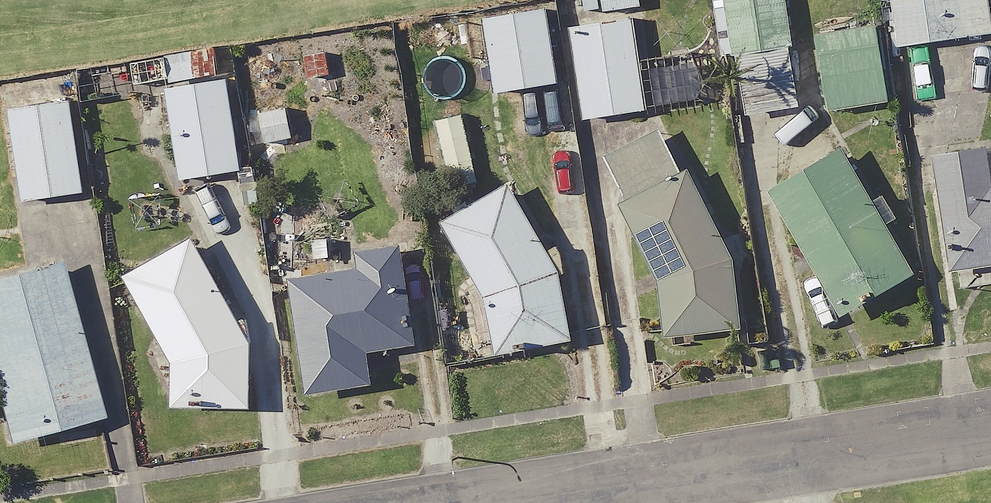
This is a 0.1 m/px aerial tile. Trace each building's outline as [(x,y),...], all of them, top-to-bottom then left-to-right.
[(596,11),(635,5),(634,0),(594,0),(596,11)] [(775,0),(720,0),(736,110),(790,102),(775,0)] [(979,0),(882,0),(887,41),(983,30),(979,0)] [(548,76),(536,2),(457,14),(469,89),(548,76)] [(635,58),(626,11),(559,24),(577,115),(686,94),(677,50),(635,58)] [(879,95),(867,17),(808,27),(820,105),(879,95)] [(233,165),(213,42),(126,57),(130,79),(157,74),(173,174),(233,165)] [(62,95),(0,104),(0,115),(11,196),(75,187),(62,95)] [(286,134),(281,102),(250,107),(255,139),(286,134)] [(841,140),(762,179),(828,312),(906,274),(841,140)] [(978,140),(928,148),(946,264),(990,257),(990,179),(984,180),(978,140)] [(617,196),(617,197),(659,269),(666,329),(733,321),(725,260),(677,165),(617,196)] [(504,178),(431,212),(474,285),(492,347),(561,328),(547,255),(504,178)] [(240,334),(180,231),(117,267),(155,337),(159,402),(241,398),(240,334)] [(406,338),(391,239),(350,246),(352,262),(286,273),(303,386),(363,377),(358,345),(406,338)] [(54,254),(0,267),(0,432),(89,411),(54,254)]
